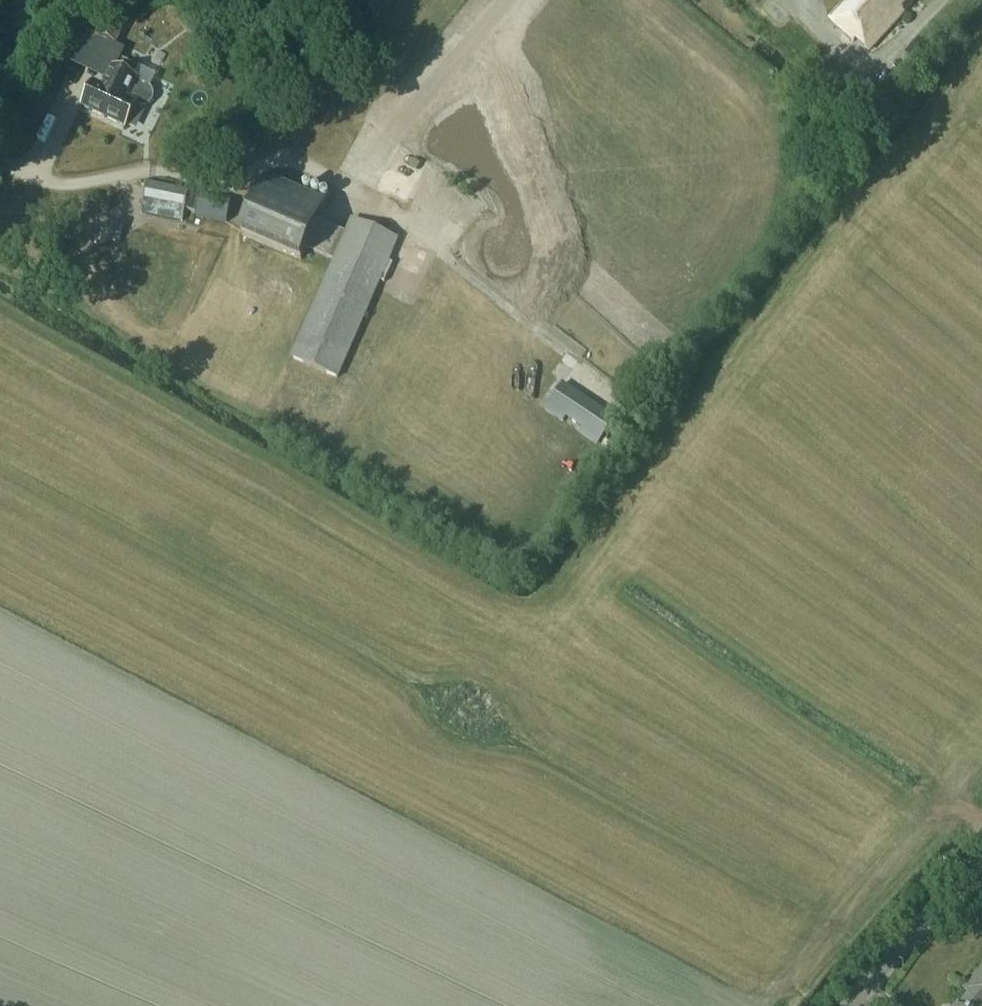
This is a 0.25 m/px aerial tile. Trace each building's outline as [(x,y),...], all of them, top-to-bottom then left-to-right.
[(910,0),(845,0),(826,20),(852,45),(855,41),(866,52),(909,6),(906,4),(910,0)] [(99,37),(115,45),(129,16),(112,8),(99,37)] [(123,127),(134,102),(139,105),(142,106),(146,105),(150,102),(152,99),(153,94),(152,89),(144,84),(133,79),(138,67),(120,59),(114,71),(111,69),(103,88),(93,83),(82,109),(123,127)] [(293,357),(340,377),(399,240),(352,220),(347,231),(321,220),(327,205),(265,178),(240,236),(303,263),(309,249),(335,260),(293,357)] [(230,203),(146,185),(140,214),(183,223),(185,211),(195,213),(195,216),(226,223),(230,203)] [(596,444),(615,416),(561,380),(542,408),(596,444)] [(963,987),(969,992),(959,1005),(958,1004),(956,1005),(981,1005),(981,963),(963,987)]
